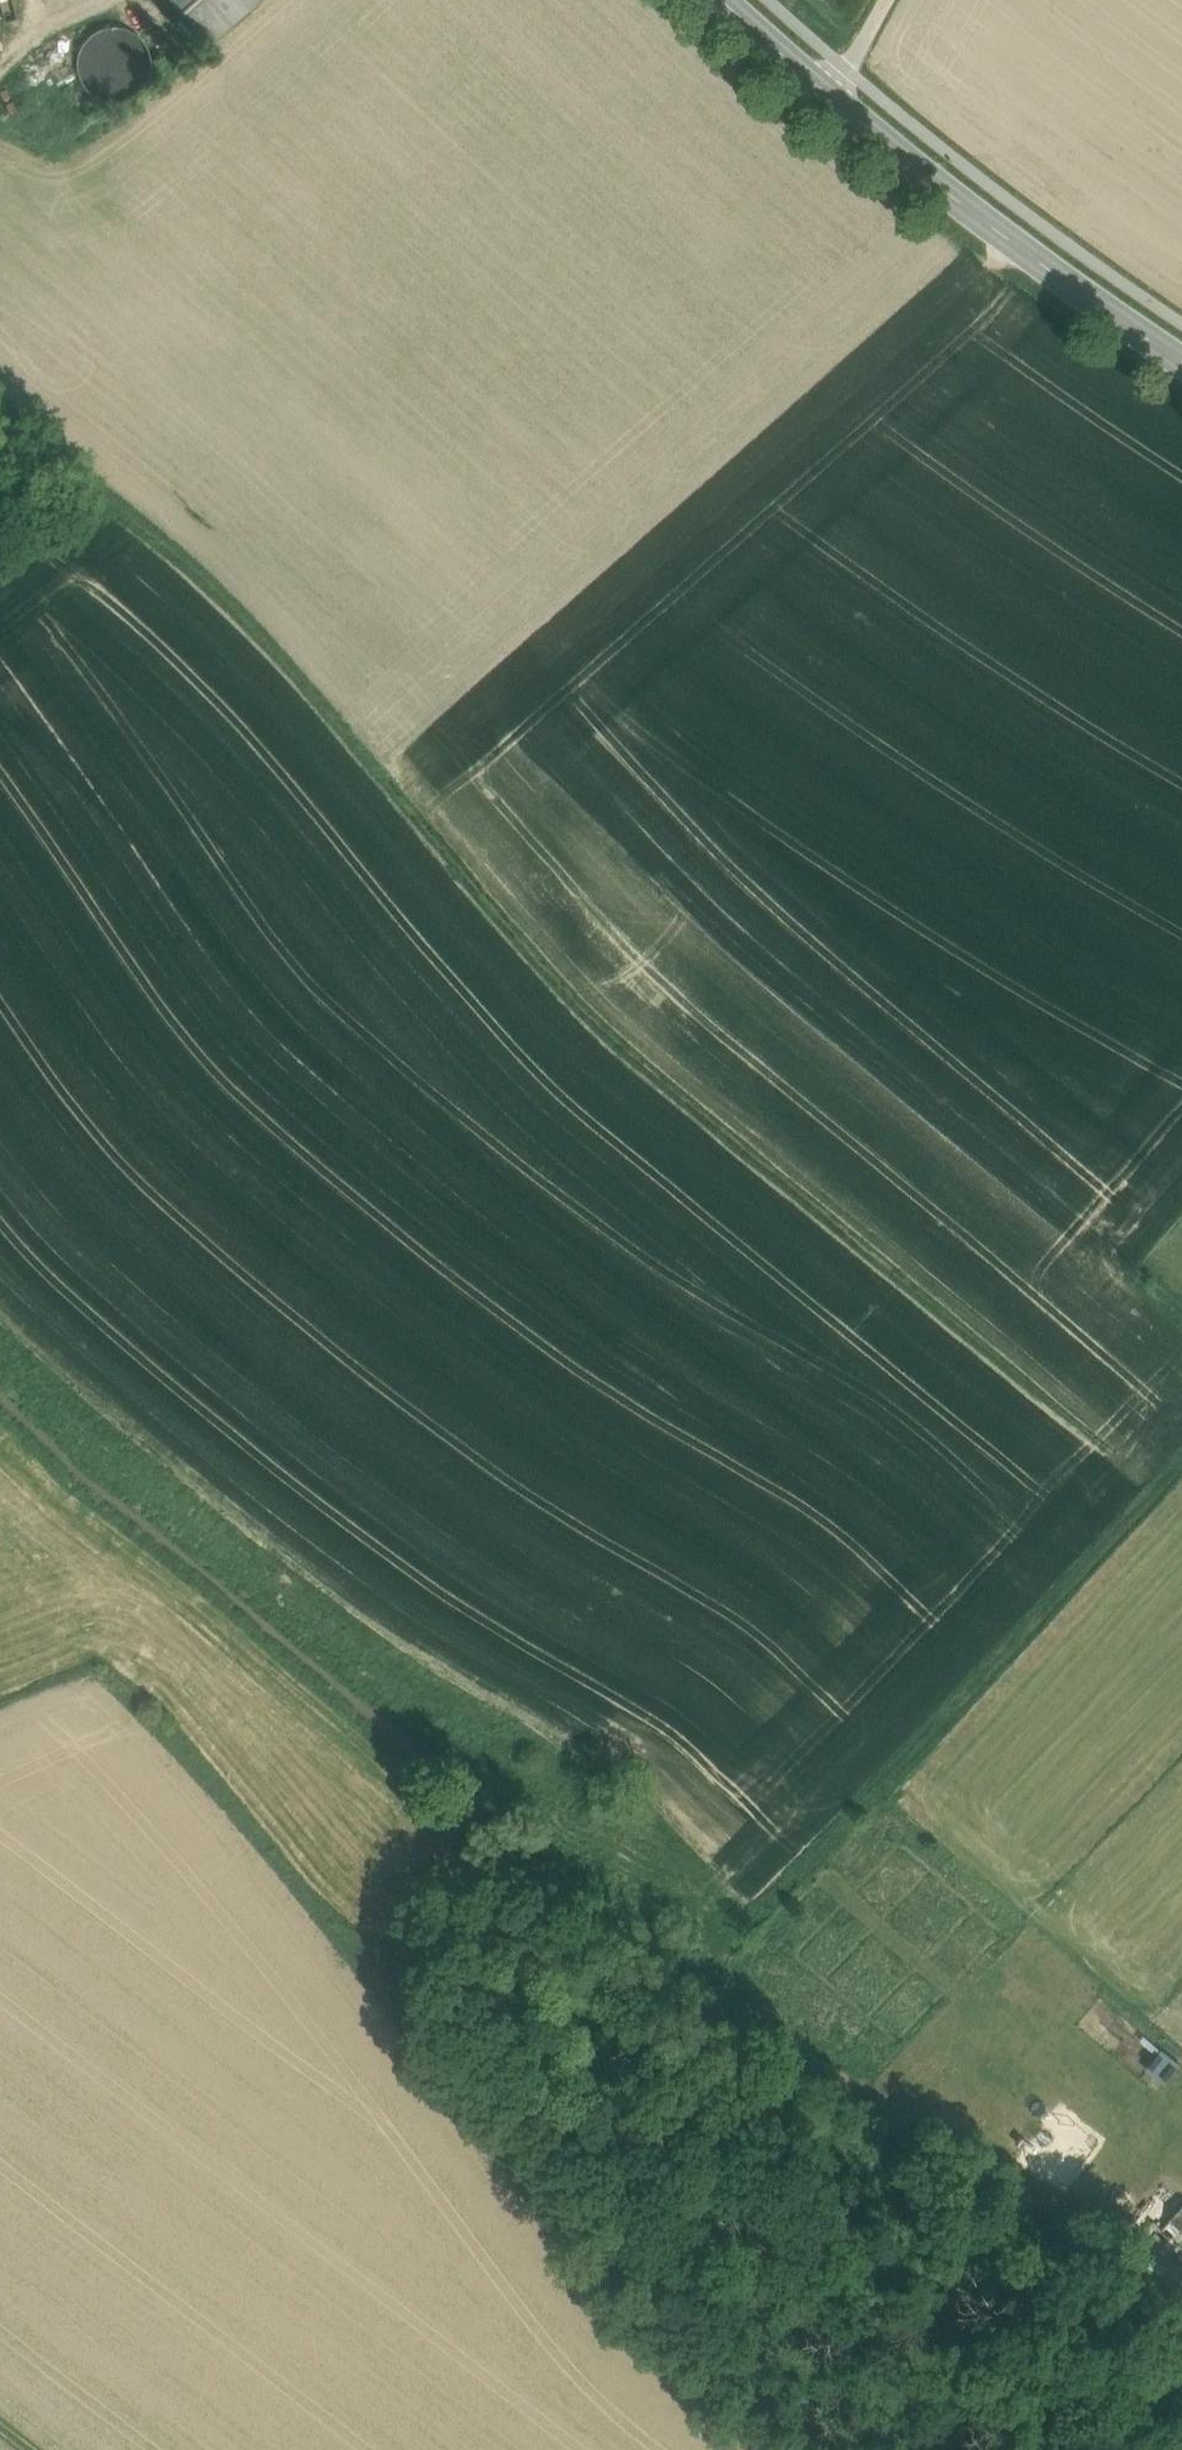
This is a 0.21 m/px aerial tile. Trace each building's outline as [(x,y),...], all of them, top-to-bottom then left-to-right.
[(208,42),(257,0),(171,0),(208,42)] [(148,77),(150,63),(147,48),(139,36),(127,28),(113,26),(98,29),(86,37),(78,49),(76,64),(79,78),(87,90),(99,98),(113,101),(128,97),(140,89),(148,77)] [(1181,2204),(1181,2197),(1163,2180),(1125,2220),(1149,2242),(1161,2229),(1171,2218),(1170,2217),(1181,2204)] [(1170,2217),(1171,2218),(1171,2217),(1181,2227),(1181,2204),(1170,2217)] [(1171,2217),(1171,2218),(1161,2229),(1178,2244),(1181,2240),(1181,2227),(1171,2217)]
